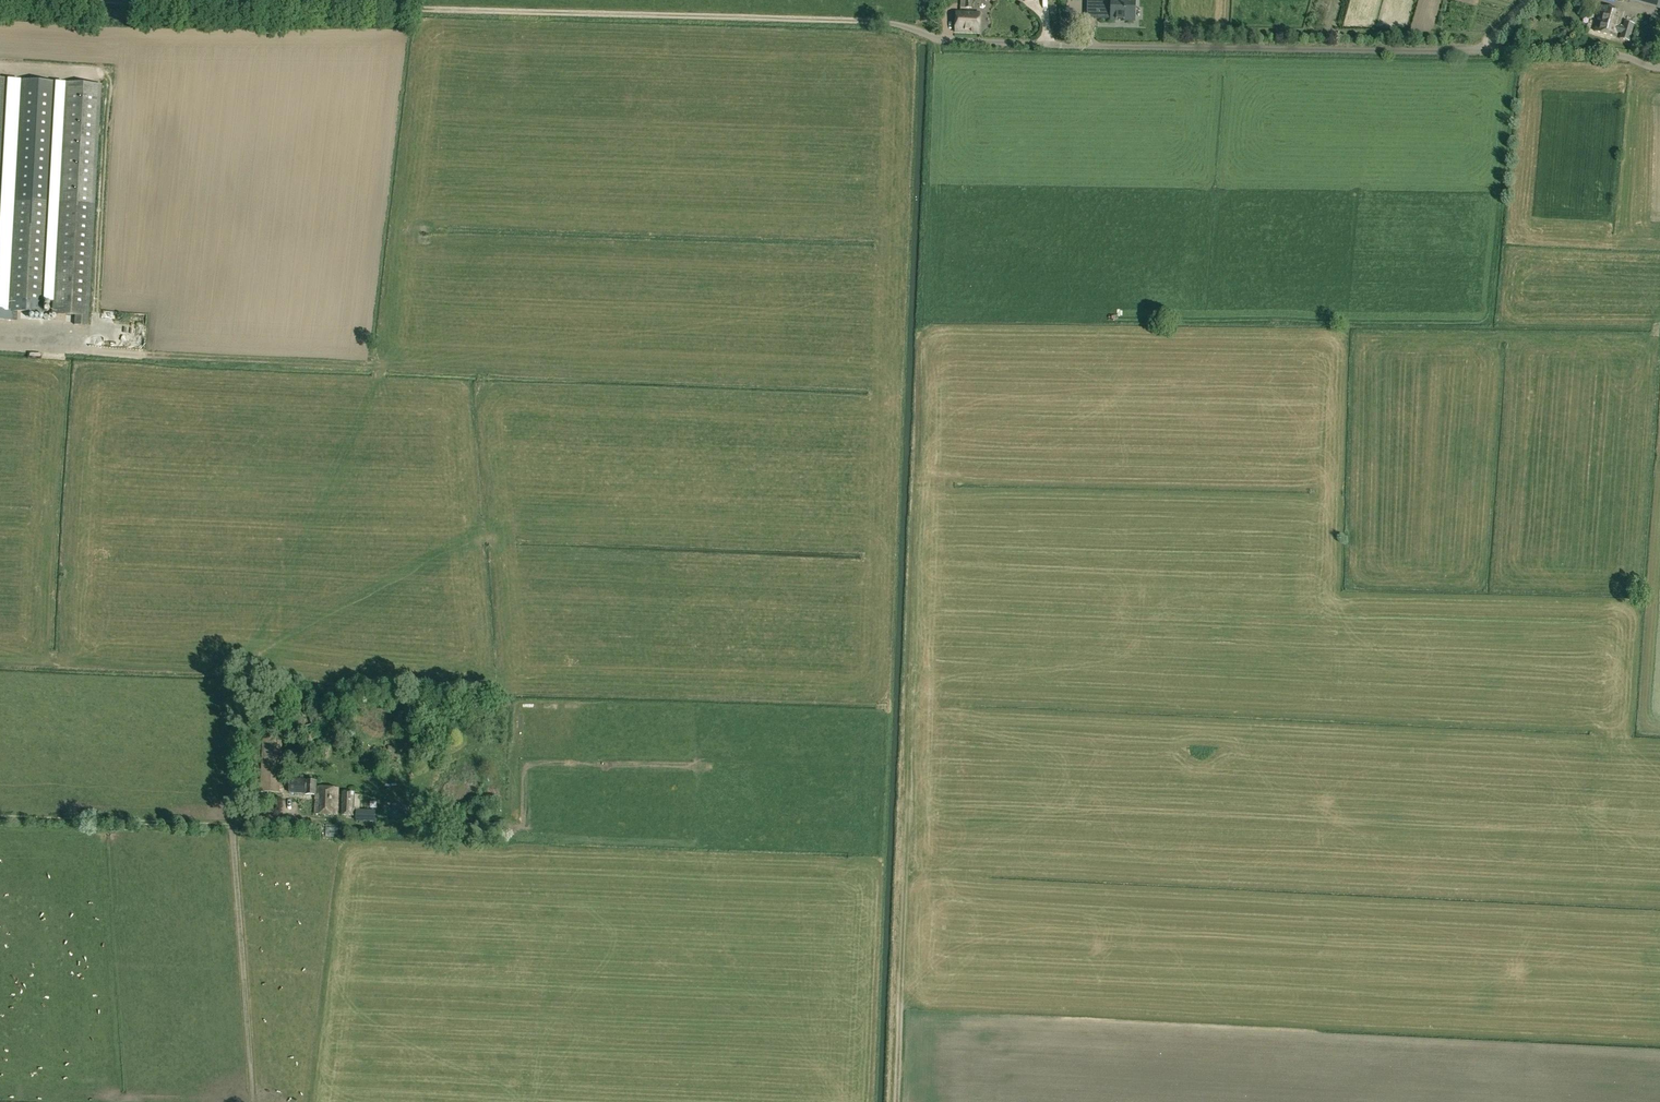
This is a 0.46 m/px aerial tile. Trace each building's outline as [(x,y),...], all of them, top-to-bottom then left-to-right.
[(1134,20),(1135,0),(1087,0),(1087,6),(1095,7),(1095,19),(1113,19),(1116,19),(1116,21),(1124,21),(1124,20),(1134,20)] [(1639,4),(1659,9),(1659,0),(1640,0),(1639,4)] [(1619,38),(1629,41),(1634,24),(1624,21),(1623,26),(1619,25),(1623,12),(1602,6),(1594,31),(1616,37),(1617,33),(1620,33),(1619,38)] [(955,32),(979,33),(979,13),(956,12),(955,32)] [(13,321),(14,312),(44,314),(49,201),(56,81),(19,79),(13,199),(7,309),(0,309),(0,320),(13,321)] [(1,198),(8,79),(0,79),(0,222),(1,198)] [(57,202),(51,315),(76,316),(75,325),(88,326),(88,317),(95,204),(102,85),(64,83),(57,202)] [(280,793),(283,737),(262,736),(260,792),(280,793)] [(286,758),(304,759),(305,748),(286,749),(286,758)] [(291,779),(290,793),(305,794),(305,795),(315,795),(315,814),(338,815),(339,788),(317,787),(317,781),(291,779)] [(355,791),(341,791),(341,816),(354,816),(355,791)] [(356,821),(375,822),(375,810),(357,810),(356,821)] [(338,826),(326,825),(325,837),(338,838),(338,826)]
